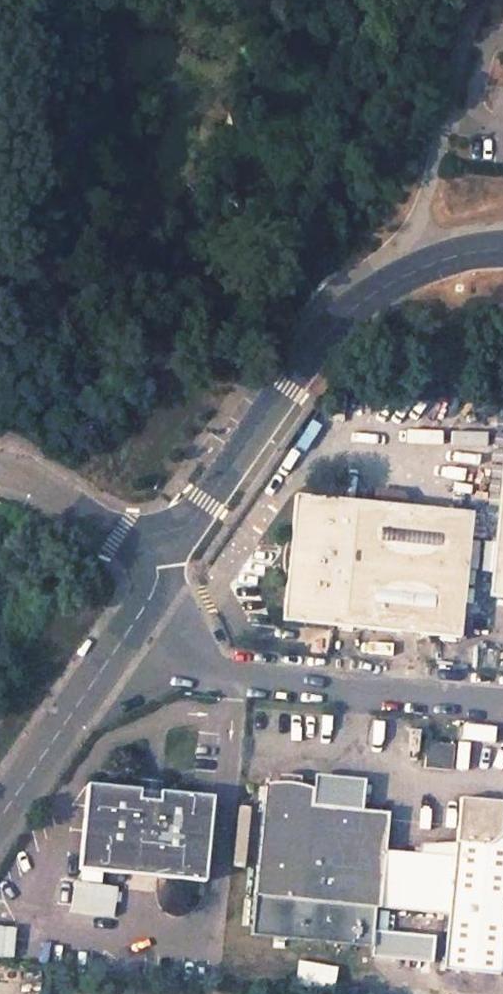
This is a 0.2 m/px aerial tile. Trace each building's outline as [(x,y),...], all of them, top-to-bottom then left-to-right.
[(489,595),(502,597),(502,468),(489,595)] [(282,619),(460,638),(473,512),(294,493),(282,619)] [(426,740),(424,766),(436,768),(451,770),(454,743),(439,741),(426,740)] [(442,966),(500,973),(502,947),(502,835),(502,807),(498,800),(458,796),(453,855),(382,848),(386,810),(363,807),(362,819),(309,812),(310,800),(312,784),(309,782),(297,778),(286,776),(275,776),(263,779),(252,891),(447,913),(442,966)] [(77,865),(129,870),(204,877),(212,792),(85,781),(77,865)] [(363,807),(310,800),(309,812),(362,819),(363,807)] [(10,959),(14,929),(0,927),(0,958),(10,959)] [(374,935),(373,960),(415,961),(415,936),(374,935)]
